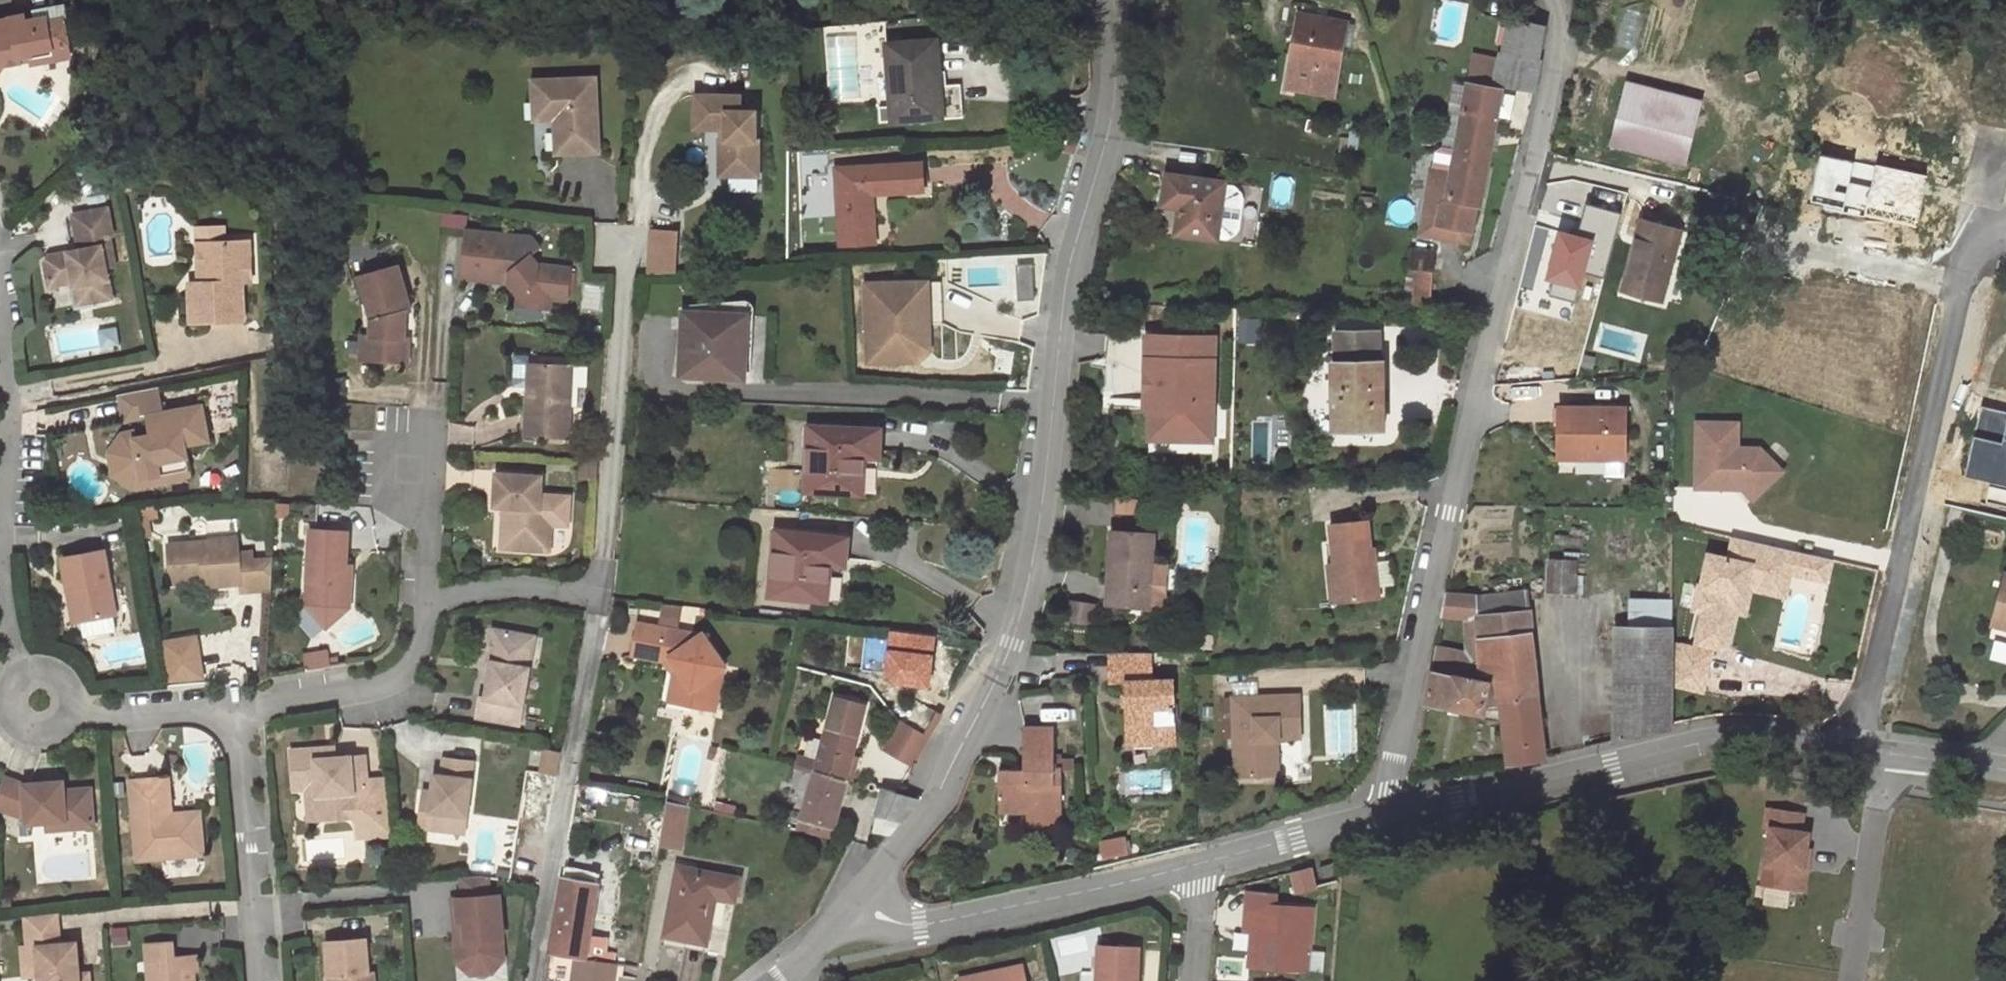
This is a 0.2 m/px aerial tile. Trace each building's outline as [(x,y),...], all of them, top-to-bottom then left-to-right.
[(38,11),(39,16),(29,17),(27,13),(22,12),(17,14),(16,19),(12,20),(11,15),(0,17),(0,64),(4,58),(7,60),(24,57),(23,53),(35,51),(36,59),(58,55),(56,43),(72,41),(70,6),(38,11)] [(1285,87),(1332,96),(1344,24),(1298,14),(1285,87)] [(1512,20),(1507,48),(1506,53),(1538,60),(1544,25),(1512,20)] [(890,104),(891,120),(937,116),(934,72),(939,72),(939,69),(937,38),(886,42),(890,104)] [(58,55),(74,53),(72,41),(56,43),(58,55)] [(1532,92),(1538,60),(1506,53),(1500,87),(1532,92)] [(1471,64),(1467,84),(1494,90),(1498,69),(1471,64)] [(934,72),(937,116),(963,115),(961,82),(946,83),(945,69),(939,69),(939,72),(934,72)] [(557,117),(558,151),(601,149),(598,76),(536,78),(536,102),(556,101),(557,117)] [(1494,90),(1467,84),(1455,150),(1451,173),(1450,179),(1430,175),(1419,234),(1465,243),(1473,205),(1477,206),(1488,156),(1495,117),(1500,91),(1494,90)] [(1527,125),(1532,92),(1500,87),(1500,91),(1495,117),(1527,125)] [(742,95),(696,95),(695,128),(721,128),(731,128),(731,139),(721,139),(721,155),(730,154),(730,175),(759,175),(759,139),(757,139),(757,110),(742,110),(742,95)] [(1623,99),(1610,144),(1683,162),(1694,118),(1623,99)] [(556,101),(536,102),(537,118),(557,117),(556,101)] [(891,120),(890,104),(878,106),(879,121),(891,120)] [(731,128),(721,128),(721,139),(731,139),(731,128)] [(730,154),(721,155),(721,175),(730,175),(730,154)] [(870,191),(921,189),(921,162),(837,168),(842,243),(867,241),(865,202),(870,202),(870,191)] [(1431,169),(1430,175),(1450,179),(1451,173),(1431,169)] [(1221,185),(1164,177),(1160,200),(1178,202),(1176,210),(1181,211),(1180,217),(1175,216),(1173,237),(1214,243),(1221,185)] [(1160,200),(1159,208),(1176,210),(1178,202),(1160,200)] [(110,205),(75,211),(80,238),(87,237),(89,245),(81,247),(50,252),(47,258),(51,282),(76,278),(76,282),(89,280),(93,299),(113,295),(108,264),(117,263),(112,232),(115,232),(110,205)] [(1640,220),(1619,289),(1660,301),(1681,231),(1640,220)] [(568,299),(572,266),(539,263),(533,254),(543,246),(534,236),(522,234),(506,246),(502,241),(498,240),(499,231),(469,228),(463,276),(494,279),(495,270),(511,272),(510,281),(519,294),(518,303),(541,306),(541,304),(551,305),(552,297),(568,299)] [(675,232),(652,230),(649,274),(672,272),(675,232)] [(87,237),(80,238),(81,247),(89,245),(87,237)] [(253,277),(252,237),(227,238),(227,245),(200,246),(201,265),(204,268),(205,278),(191,278),(193,319),(246,317),(245,278),(253,277)] [(227,245),(227,238),(200,239),(200,246),(227,245)] [(1411,241),(1407,289),(1429,289),(1432,243),(1411,241)] [(360,273),(372,317),(371,332),(370,357),(409,359),(411,334),(405,334),(406,317),(403,317),(403,309),(407,309),(412,307),(399,262),(360,273)] [(89,280),(76,282),(80,301),(93,299),(89,280)] [(941,281),(866,283),(868,354),(907,353),(916,343),(916,324),(929,324),(942,323),(941,281)] [(1407,289),(1405,303),(1428,305),(1429,289),(1407,289)] [(684,312),(743,314),(744,315),(746,312),(746,308),(744,302),(740,299),(737,298),(684,302),(684,312)] [(680,373),(744,376),(745,355),(740,355),(743,314),(684,312),(680,373)] [(740,355),(745,355),(753,355),(755,315),(744,315),(743,314),(740,355)] [(929,349),(929,324),(916,324),(916,343),(907,353),(868,354),(868,361),(918,360),(929,349)] [(370,357),(371,332),(362,332),(361,356),(370,357)] [(1331,362),(1334,430),(1385,428),(1383,360),(1380,361),(1379,332),(1335,333),(1335,362),(1331,362)] [(1213,441),(1214,339),(1149,338),(1149,378),(1145,378),(1145,413),(1151,413),(1150,441),(1213,441)] [(530,382),(531,360),(531,353),(516,351),(514,381),(530,382)] [(574,363),(531,360),(530,382),(526,432),(569,435),(574,363)] [(148,412),(164,409),(160,384),(121,391),(125,416),(148,412)] [(209,437),(203,402),(164,409),(148,412),(152,431),(136,433),(127,435),(117,450),(120,466),(134,476),(160,471),(158,459),(187,454),(185,441),(209,437)] [(1558,405),(1557,447),(1603,447),(1603,456),(1625,456),(1625,406),(1558,405)] [(1784,472),(1762,449),(1739,449),(1740,424),(1699,424),(1698,489),(1745,490),(1755,501),(1784,472)] [(191,473),(187,454),(158,459),(160,471),(134,476),(120,466),(117,450),(127,435),(136,433),(135,427),(123,429),(110,448),(114,470),(133,484),(191,473)] [(811,427),(808,487),(861,490),(864,454),(878,455),(880,430),(811,427)] [(1214,451),(1214,442),(1183,442),(1183,450),(1214,451)] [(1557,447),(1557,455),(1603,456),(1603,447),(1557,447)] [(542,473),(497,470),(495,503),(504,504),(509,504),(509,511),(503,510),(502,530),(512,531),(511,546),(549,548),(550,522),(568,522),(570,493),(540,491),(542,473)] [(1375,562),(1375,560),(1368,561),(1367,551),(1371,550),(1367,520),(1330,525),(1333,558),(1334,565),(1340,564),(1345,601),(1378,598),(1377,587),(1375,562)] [(346,562),(348,527),(310,525),(305,601),(325,624),(349,604),(352,576),(343,566),(346,562)] [(512,531),(502,530),(501,545),(511,546),(512,531)] [(846,538),(777,531),(771,591),(824,596),(829,560),(843,562),(846,538)] [(1149,605),(1149,603),(1153,535),(1111,533),(1107,602),(1149,605)] [(271,585),(273,554),(254,557),(252,547),(239,547),(238,536),(168,542),(171,579),(182,578),(210,577),(211,582),(232,580),(231,574),(240,574),(240,580),(241,589),(271,585)] [(1794,573),(1799,552),(1737,538),(1732,559),(1712,555),(1705,587),(1702,586),(1697,610),(1707,612),(1699,643),(1724,649),(1730,645),(1738,611),(1735,610),(1738,595),(1750,588),(1755,566),(1793,574),(1794,573)] [(105,545),(63,552),(68,584),(72,583),(78,617),(116,610),(105,545)] [(1811,577),(1816,556),(1799,552),(1794,573),(1811,577)] [(1828,581),(1833,560),(1816,556),(1811,577),(1828,581)] [(1345,601),(1340,564),(1334,565),(1333,558),(1327,559),(1332,603),(1345,601)] [(1550,561),(1549,590),(1574,590),(1575,560),(1550,561)] [(1393,586),(1391,561),(1375,562),(1377,587),(1393,586)] [(1788,597),(1793,574),(1755,566),(1750,588),(1788,597)] [(2005,576),(1995,616),(2005,619),(2005,576)] [(1526,589),(1476,597),(1475,617),(1475,619),(1529,611),(1526,589)] [(1475,617),(1476,597),(1476,596),(1449,591),(1444,614),(1464,617),(1475,619),(1475,617)] [(1634,600),(1633,627),(1670,628),(1672,600),(1634,600)] [(1069,601),(1066,619),(1092,622),(1094,604),(1069,601)] [(1529,611),(1475,619),(1476,639),(1531,632),(1529,611)] [(2005,628),(2005,619),(1995,616),(1993,625),(2005,628)] [(86,632),(121,630),(120,617),(85,620),(86,632)] [(1476,639),(1475,619),(1464,617),(1465,651),(1477,652),(1476,639)] [(685,674),(680,701),(695,704),(694,706),(704,708),(705,706),(715,707),(722,667),(726,664),(704,633),(701,636),(697,633),(639,623),(634,653),(664,659),(676,661),(685,674)] [(529,632),(493,625),(487,658),(496,659),(493,672),(489,671),(485,693),(479,692),(475,713),(513,720),(516,700),(522,701),(529,664),(523,663),(529,632)] [(194,627),(161,633),(168,675),(202,672),(194,627)] [(1615,741),(1669,730),(1670,628),(1633,627),(1616,627),(1615,741)] [(535,633),(529,632),(523,663),(529,664),(535,633)] [(1508,762),(1545,757),(1531,632),(1476,639),(1477,652),(1479,678),(1489,680),(1486,701),(1500,702),(1502,716),(1508,762)] [(1484,713),(1486,701),(1489,680),(1479,678),(1477,652),(1465,651),(1438,646),(1426,701),(1484,713)] [(1709,676),(1714,653),(1685,646),(1680,669),(1709,676)] [(324,648),(307,651),(310,667),(327,664),(324,648)] [(1150,651),(1111,651),(1112,679),(1151,674),(1150,651)] [(673,674),(668,699),(680,701),(685,674),(676,661),(664,659),(673,674)] [(1705,691),(1709,676),(1680,669),(1676,685),(1705,691)] [(1171,678),(1152,679),(1151,674),(1112,679),(1112,680),(1124,680),(1128,733),(1173,732),(1171,678)] [(1299,695),(1233,697),(1236,776),(1268,775),(1267,740),(1277,740),(1278,740),(1278,737),(1301,737),(1299,695)] [(834,697),(814,771),(815,772),(846,780),(858,734),(865,706),(834,697)] [(522,701),(516,700),(513,720),(519,721),(522,701)] [(925,742),(940,716),(913,700),(899,733),(919,739),(925,742)] [(1484,713),(1502,716),(1500,702),(1486,701),(1484,713)] [(1326,705),(1326,757),(1356,757),(1356,705),(1326,705)] [(1001,771),(1000,809),(1060,810),(1059,768),(1053,767),(1051,727),(1026,727),(1024,772),(1001,771)] [(905,765),(919,739),(899,733),(889,732),(882,754),(905,765)] [(1173,732),(1128,733),(1129,744),(1173,743),(1173,732)] [(864,735),(858,734),(846,780),(852,781),(864,735)] [(1268,775),(1278,775),(1277,740),(1267,740),(1268,775)] [(323,741),(290,743),(293,783),(305,781),(316,781),(318,803),(327,812),(355,810),(368,809),(366,773),(364,748),(335,751),(324,751),(323,741)] [(334,741),(323,741),(324,751),(335,751),(334,741)] [(544,745),(540,769),(556,772),(560,748),(544,745)] [(1493,745),(1486,756),(1495,761),(1502,750),(1493,745)] [(471,754),(441,751),(439,768),(438,768),(431,774),(429,784),(420,783),(418,803),(427,805),(425,822),(447,825),(448,816),(463,818),(471,754)] [(4,770),(0,782),(0,802),(24,810),(27,810),(27,816),(47,815),(65,814),(65,822),(93,819),(90,782),(63,784),(63,775),(24,777),(4,770)] [(169,770),(130,774),(136,853),(203,848),(200,809),(172,811),(171,806),(169,770)] [(800,821),(797,829),(831,837),(840,806),(841,799),(846,780),(815,772),(814,771),(800,821)] [(368,809),(355,810),(356,829),(389,826),(385,772),(366,773),(368,809)] [(316,781),(305,781),(307,813),(327,812),(318,803),(316,781)] [(879,800),(882,789),(875,787),(871,798),(879,800)] [(920,799),(882,789),(879,800),(873,830),(890,833),(920,799)] [(668,799),(660,842),(681,845),(688,804),(668,799)] [(716,801),(715,809),(733,814),(735,805),(716,801)] [(427,805),(418,803),(416,821),(425,822),(427,805)] [(1761,883),(1803,889),(1806,868),(1801,867),(1804,847),(1807,831),(1799,830),(1801,812),(1766,807),(1763,826),(1769,827),(1761,883)] [(65,814),(47,815),(48,823),(65,822),(65,814)] [(463,818),(448,816),(447,825),(462,826),(463,818)] [(794,820),(792,828),(797,829),(800,821),(794,820)] [(564,864),(562,876),(597,882),(599,869),(564,864)] [(1333,865),(1321,869),(1322,875),(1335,872),(1333,865)] [(738,878),(678,867),(665,934),(706,942),(715,895),(734,898),(738,878)] [(1316,867),(1295,871),(1299,891),(1320,887),(1316,867)] [(481,869),(461,871),(462,891),(456,891),(458,908),(463,908),(464,918),(459,918),(460,934),(461,953),(472,963),(488,961),(497,950),(496,932),(501,932),(502,932),(498,888),(488,889),(487,870),(481,869)] [(585,956),(589,934),(597,882),(562,876),(550,950),(585,956)] [(1305,970),(1310,906),(1275,903),(1275,893),(1247,890),(1244,927),(1253,928),(1260,928),(1257,965),(1305,970)] [(25,907),(28,938),(37,938),(40,965),(41,980),(87,980),(87,979),(81,980),(80,965),(77,934),(60,935),(57,904),(25,907)] [(1250,964),(1257,965),(1260,928),(1253,928),(1250,964)] [(323,933),(326,969),(331,968),(332,978),(327,979),(327,980),(373,980),(371,963),(366,964),(363,930),(323,933)] [(461,953),(460,934),(455,935),(456,956),(470,968),(491,966),(502,952),(501,932),(496,932),(497,950),(488,961),(472,963),(461,953)] [(585,959),(603,961),(607,936),(589,934),(585,956),(585,959)] [(144,937),(148,980),(194,980),(192,964),(197,964),(195,949),(172,951),(171,935),(144,937)] [(28,938),(22,939),(25,967),(40,965),(37,938),(28,938)] [(1098,945),(1095,977),(1101,978),(1101,980),(1136,980),(1138,948),(1098,945)] [(613,963),(603,961),(585,959),(575,957),(547,953),(543,980),(552,980),(610,980),(613,963)] [(90,965),(80,965),(81,980),(87,979),(91,979),(90,965)] [(1020,966),(960,979),(960,980),(1023,980),(1020,966)]
